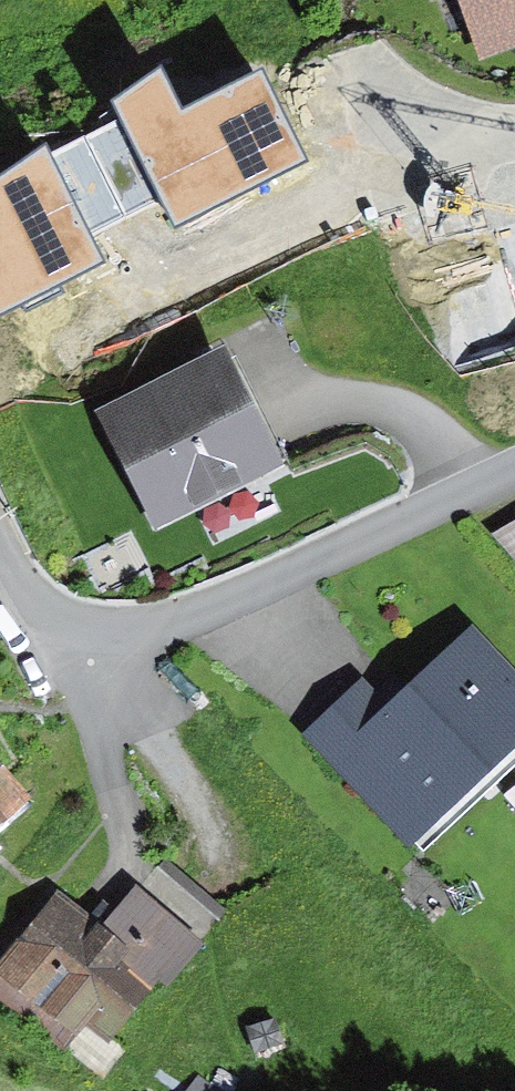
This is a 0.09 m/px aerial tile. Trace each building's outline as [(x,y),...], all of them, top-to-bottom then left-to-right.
[(478,57),(514,44),(514,0),(457,0),(478,57)] [(117,118),(85,135),(124,217),(158,200),(175,229),(310,161),(264,68),(185,107),(163,63),(109,102),(117,118)] [(85,135),(52,153),(46,140),(0,173),(0,317),(106,263),(93,236),(124,217),(85,135)] [(225,342),(97,405),(154,522),(283,460),(225,342)] [(492,533),(514,560),(514,520),(492,533)] [(351,680),(291,736),(413,867),(514,772),(514,683),(471,636),(385,716),(351,680)] [(29,796),(0,762),(0,821),(29,796)] [(55,884),(0,955),(0,996),(62,1043),(84,1014),(114,1037),(154,986),(175,975),(201,941),(135,891),(119,912),(101,899),(91,912),(55,884)] [(277,1017),(247,1026),(255,1053),(285,1044),(277,1017)] [(198,1072),(183,1090),(223,1090),(198,1072)]
